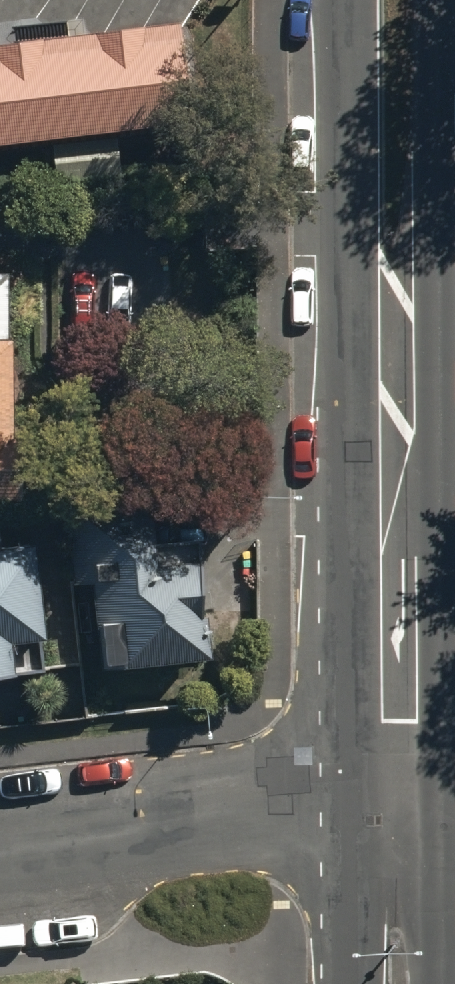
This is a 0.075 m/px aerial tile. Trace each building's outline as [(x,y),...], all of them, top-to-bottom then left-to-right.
[(176,116),(163,15),(0,36),(0,138),(176,116)] [(114,137),(54,144),(58,174),(118,166),(114,137)] [(17,495),(16,408),(2,408),(1,325),(0,325),(0,495),(17,495)] [(148,514),(75,523),(83,584),(100,582),(110,664),(214,652),(201,541),(152,547),(148,514)] [(48,665),(33,546),(0,550),(0,671),(48,665)]
